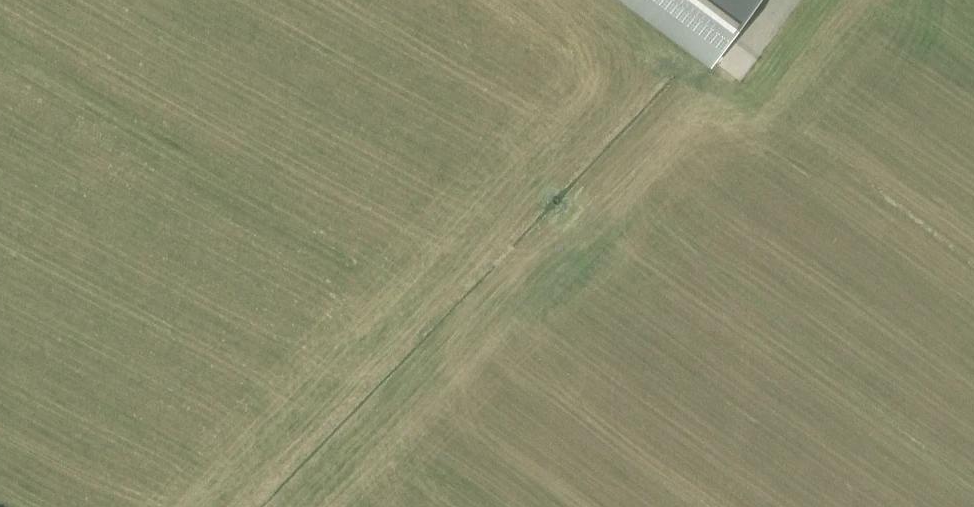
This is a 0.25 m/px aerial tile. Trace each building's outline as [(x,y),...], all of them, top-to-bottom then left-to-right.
[(710,68),(761,0),(618,0),(710,68)]
